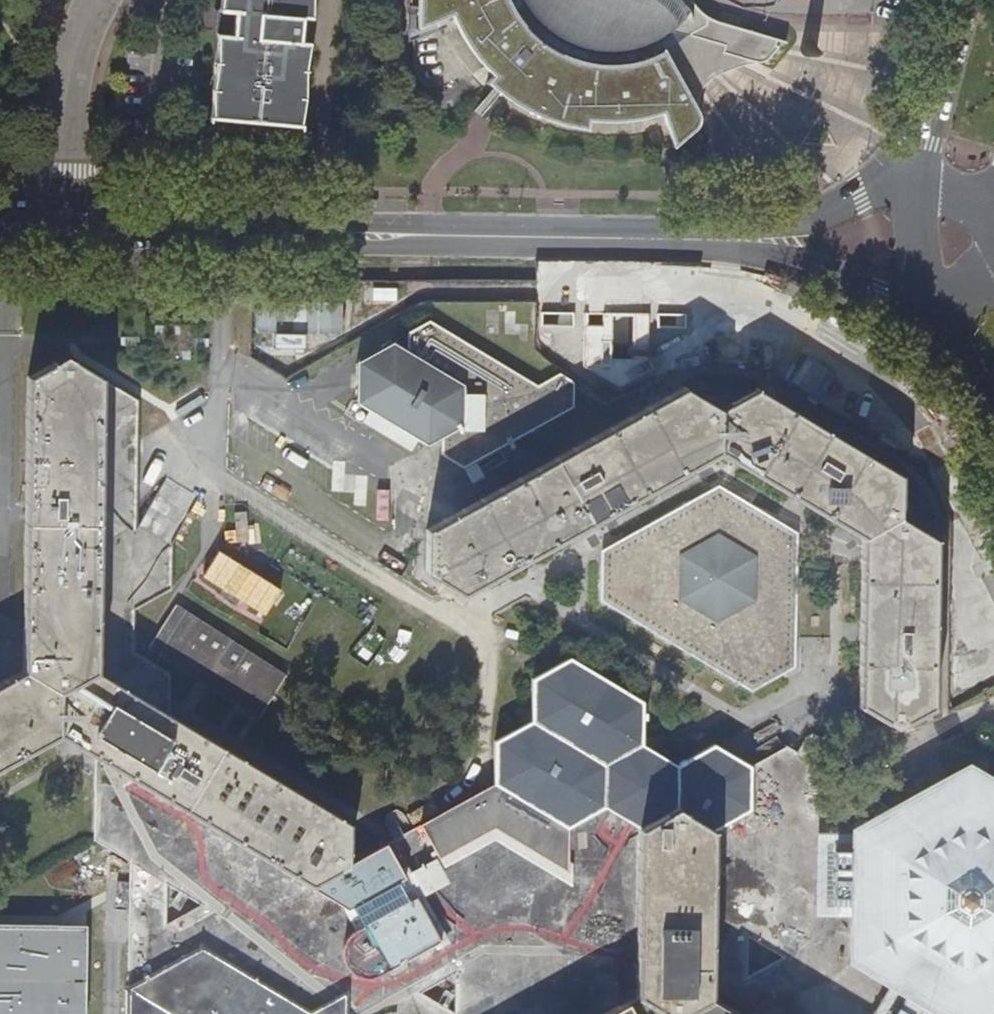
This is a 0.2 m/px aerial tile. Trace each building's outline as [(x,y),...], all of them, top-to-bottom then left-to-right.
[(229,11),(229,16),(219,15),(218,35),(217,40),(226,41),(218,121),(248,124),(276,127),(292,128),(304,0),(230,0),(229,11)] [(492,87),(502,97),(521,109),(542,120),(565,129),(589,133),(591,124),(614,126),(644,123),(666,116),(677,148),(700,127),(702,122),(702,118),(701,114),(701,101),(706,91),(718,80),(727,77),(760,68),(767,64),(770,63),(784,45),(717,24),(705,18),(696,8),(691,0),(424,0),(423,29),(455,16),(465,41),(480,61),(496,80),(492,87)] [(815,54),(816,51),(815,49),(814,47),(812,45),(810,44),(808,43),(805,44),(803,45),(801,47),(800,49),(800,52),(801,54),(802,57),(804,58),(807,59),(809,59),(812,58),(814,56),(815,54)] [(561,327),(564,340),(571,353),(583,363),(597,369),(613,369),(627,364),(639,355),(648,342),(651,327),(649,312),(644,300),(636,291),(626,284),(614,280),(602,280),(588,283),(577,290),(568,301),(563,313),(561,327)] [(501,447),(515,439),(571,407),(571,382),(557,374),(536,388),(424,322),(402,335),(402,352),(387,344),(352,365),(355,407),(423,449),(440,442),(439,458),(459,471),(501,447)] [(21,669),(0,680),(0,765),(57,734),(95,757),(120,772),(129,778),(309,883),(345,864),(346,820),(166,714),(130,694),(95,670),(100,375),(64,354),(27,374),(21,669)] [(100,375),(95,670),(130,694),(131,652),(132,608),(170,586),(171,539),(151,533),(133,529),(134,396),(100,375)] [(685,386),(533,470),(519,478),(423,531),(423,572),(459,594),(717,451),(720,407),(685,386)] [(862,537),(901,518),(899,474),(756,388),(720,407),(717,451),(862,537)] [(501,447),(519,478),(533,470),(515,439),(501,447)] [(720,486),(601,551),(600,599),(749,690),(791,666),(795,533),(720,486)] [(862,537),(861,582),(858,703),(893,726),(930,705),(934,549),(935,537),(901,518),(862,537)] [(283,672),(173,602),(146,645),(256,715),(283,672)] [(130,694),(166,714),(166,707),(167,672),(131,652),(130,694)] [(993,998),(993,789),(969,775),(899,813),(800,754),(786,746),(749,765),(714,744),(675,765),(639,743),(640,700),(624,691),(569,657),(533,678),(532,720),(494,740),(492,783),(394,837),(345,864),(309,883),(129,778),(129,794),(127,858),(124,1013),(452,1013),(418,991),(456,970),(455,1013),(966,1013),(993,998)] [(127,858),(129,794),(129,778),(120,772),(95,757),(93,838),(127,858)] [(78,925),(0,924),(0,1013),(77,1013),(78,925)]
